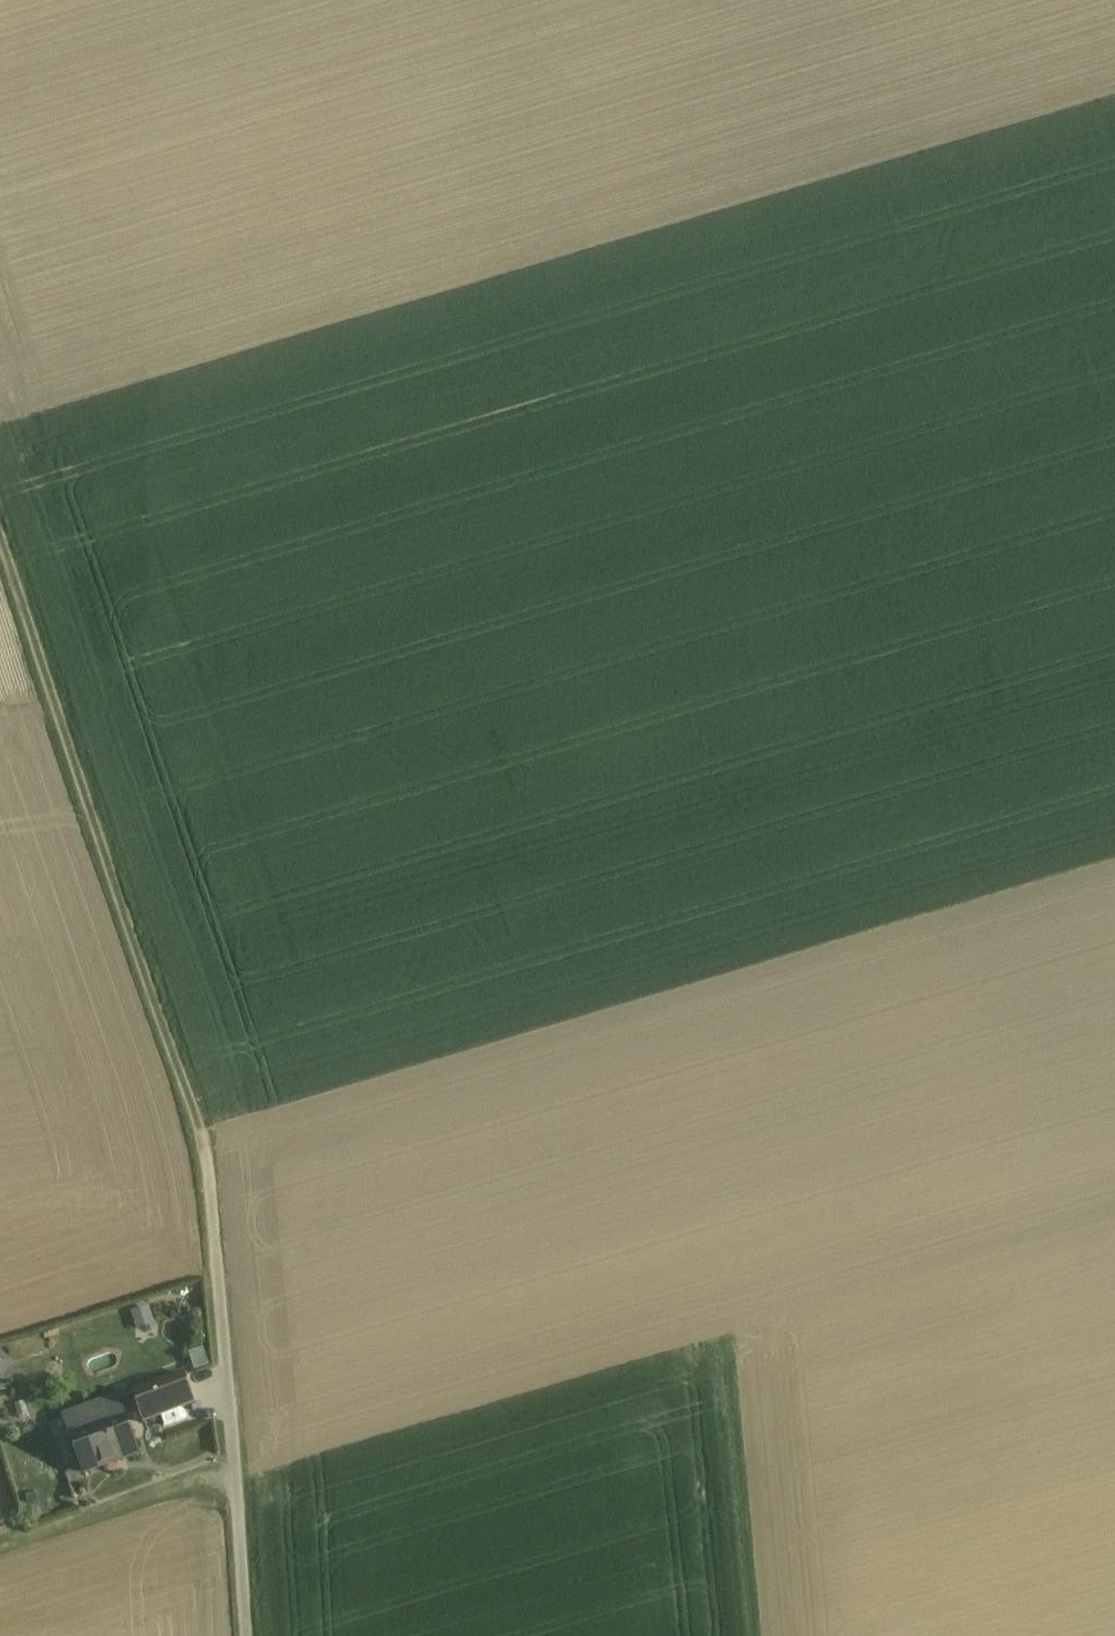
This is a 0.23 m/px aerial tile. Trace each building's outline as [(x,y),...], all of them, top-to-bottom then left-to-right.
[(0,1345),(0,1369),(12,1364),(3,1344),(0,1345)] [(184,1377),(133,1396),(144,1424),(194,1405),(184,1377)] [(115,1402),(66,1420),(86,1474),(135,1456),(115,1402)]
